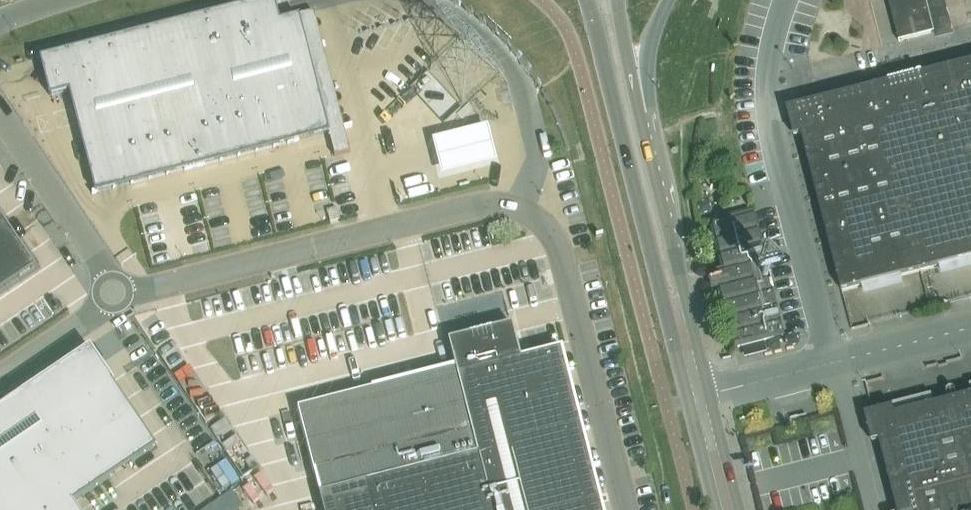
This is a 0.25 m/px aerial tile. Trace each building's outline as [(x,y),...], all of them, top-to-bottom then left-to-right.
[(40,58),(42,68),(49,96),(69,91),(95,194),(328,133),(298,16),(278,21),(275,7),(273,0),(266,0),(40,58)] [(899,42),(934,33),(936,41),(954,36),(945,0),(889,0),(899,42)] [(970,259),(970,64),(890,84),(873,89),(875,96),(920,272),(921,272),(970,259)] [(843,292),(920,272),(875,96),(873,89),(788,110),(795,138),(803,136),(808,156),(817,193),(842,292),(843,292)] [(486,125),(431,140),(435,155),(442,178),(497,164),(491,142),(486,125)] [(716,269),(736,347),(783,335),(768,280),(771,279),(765,258),(762,259),(750,211),(713,221),(725,267),(716,269)] [(0,216),(0,290),(35,267),(0,216)] [(297,409),(319,494),(323,509),(603,509),(597,488),(596,488),(586,451),(588,451),(580,418),(578,419),(561,350),(562,350),(561,348),(520,358),(512,324),(447,341),(454,366),(371,388),(371,390),(297,409)] [(72,504),(155,447),(110,381),(42,428),(20,395),(11,401),(0,408),(0,509),(76,509),(72,504)] [(970,470),(970,416),(966,398),(896,416),(894,409),(874,414),(873,414),(866,416),(873,444),(881,442),(893,490),(970,470)] [(893,490),(898,509),(970,509),(970,470),(893,490)] [(246,505),(236,489),(205,509),(239,509),(246,505)]
